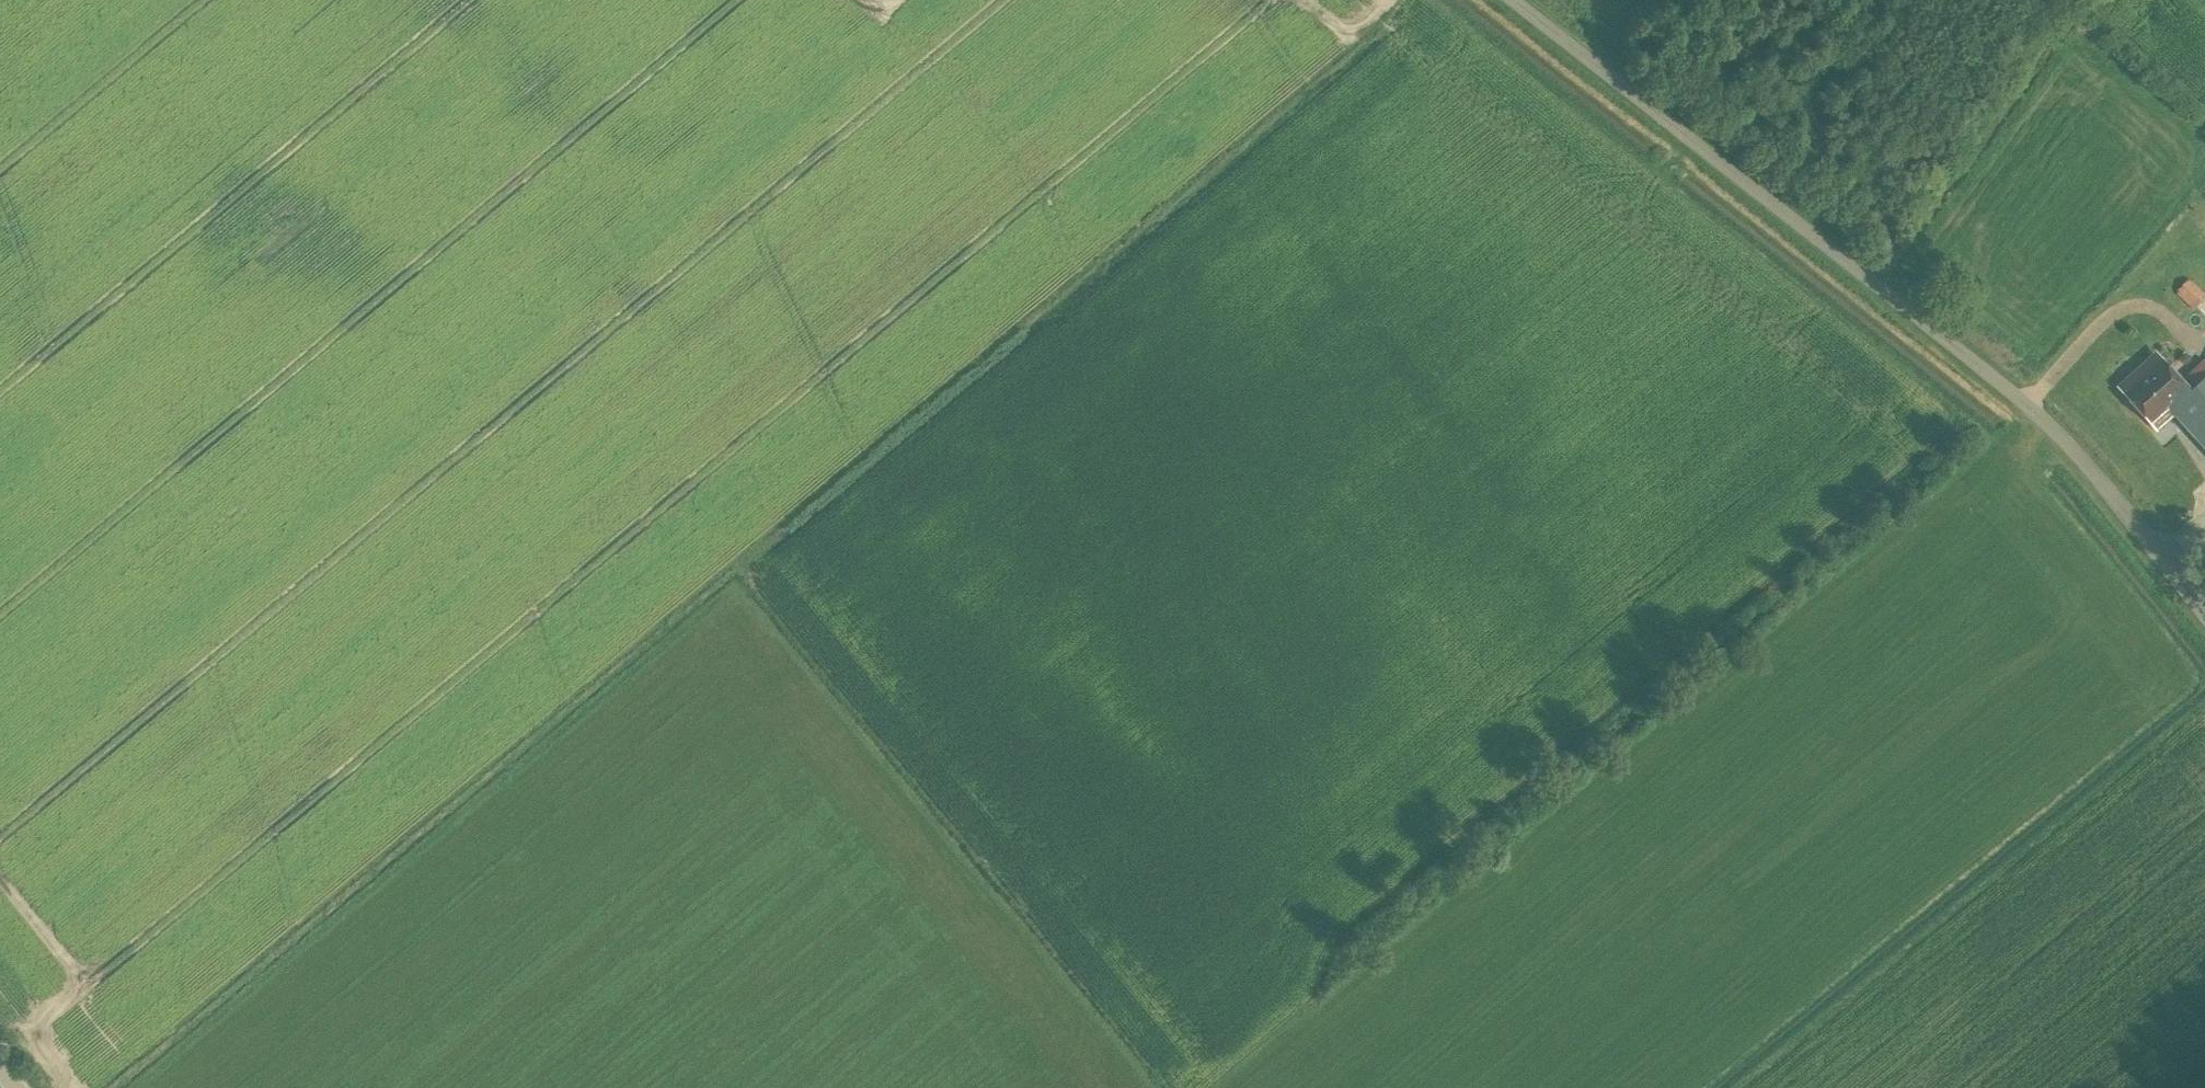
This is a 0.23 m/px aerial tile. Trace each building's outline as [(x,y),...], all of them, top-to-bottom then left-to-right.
[(2178,288),(2196,303),(2204,293),(2188,277),(2178,288)] [(2154,424),(2158,430),(2177,414),(2204,446),(2204,378),(2190,391),(2159,357),(2122,389),(2154,424)]
